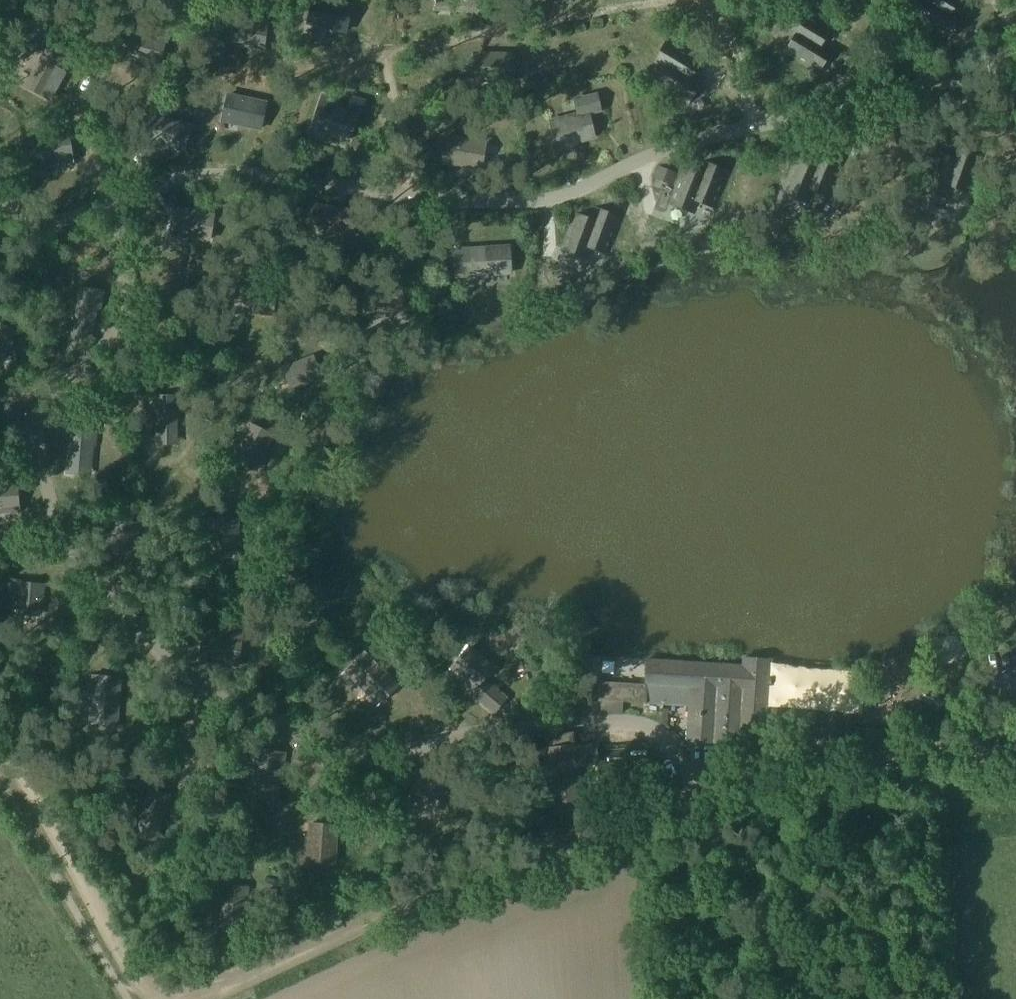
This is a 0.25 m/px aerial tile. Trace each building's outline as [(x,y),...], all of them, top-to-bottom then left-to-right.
[(308,22),(309,23),(310,17),(323,20),(322,25),(346,30),(351,5),(326,0),(312,0),(308,22)] [(476,10),(476,0),(437,0),(437,8),(438,8),(438,3),(452,4),(451,9),(476,10)] [(950,10),(949,9),(956,0),(923,0),(924,0),(920,5),(923,7),(926,1),(947,14),(950,10)] [(920,5),(920,6),(912,17),(946,39),(960,17),(950,10),(947,14),(926,1),(923,7),(920,5)] [(820,40),(821,40),(829,27),(798,9),(785,32),(794,37),(796,33),(817,46),(820,40)] [(264,47),(268,18),(258,17),(257,24),(237,21),(234,40),(247,41),(247,45),(264,47)] [(142,60),(158,64),(166,36),(156,33),(154,40),(134,35),(130,53),(143,57),(142,60)] [(786,53),(817,70),(830,48),(820,41),(821,40),(820,40),(817,46),(796,33),(794,37),(795,38),(786,53)] [(29,87),(26,85),(26,86),(51,100),(52,99),(49,98),(64,71),(61,69),(68,55),(43,41),(38,50),(44,53),(34,71),(37,73),(29,87)] [(691,72),(699,59),(668,41),(655,63),(664,68),(666,64),(688,78),(691,72)] [(474,54),(474,79),(475,79),(475,74),(488,74),(488,79),(513,80),(513,54),(474,54)] [(666,64),(664,68),(665,69),(656,84),(686,102),(694,89),(694,90),(700,80),(690,74),(691,72),(688,78),(666,64)] [(238,117),(237,122),(261,128),(266,103),(228,94),(222,119),(223,120),(225,114),(238,117)] [(571,142),(584,139),(595,136),(589,113),(600,110),(596,94),(575,99),(578,114),(550,121),(557,146),(558,145),(556,140),(569,137),(571,142)] [(320,103),(318,108),(312,127),(313,128),(315,123),(327,127),(326,132),(350,139),(357,114),(320,103)] [(152,115),(146,140),(147,140),(148,135),(161,138),(160,144),(184,150),(190,125),(152,115)] [(27,175),(27,173),(27,172),(38,170),(36,161),(56,158),(56,162),(72,160),(72,161),(74,161),(68,124),(67,124),(68,130),(20,137),(26,175),(27,175)] [(448,136),(443,161),(444,161),(444,156),(458,158),(457,163),(481,168),(486,142),(448,136)] [(981,155),(955,146),(952,156),(957,157),(948,181),(954,183),(954,184),(969,189),(981,155)] [(815,187),(815,188),(829,194),(844,160),(818,150),(814,160),(819,162),(809,185),(815,187)] [(957,157),(952,156),(951,157),(935,151),(923,185),(948,194),(952,183),(954,184),(954,183),(948,181),(957,157)] [(814,187),(815,188),(815,187),(809,185),(819,162),(814,160),(813,161),(798,154),(784,188),(809,198),(814,187)] [(716,204),(729,171),(703,161),(700,171),(704,173),(695,196),(701,198),(716,204)] [(700,198),(701,198),(695,196),(704,173),(700,171),(699,172),(683,166),(670,199),(695,209),(700,198)] [(657,180),(672,186),(677,173),(662,167),(657,180)] [(335,229),(352,232),(355,210),(325,205),(322,224),(336,226),(335,229)] [(594,245),(608,250),(621,217),(595,207),(592,217),(597,219),(588,242),(594,245)] [(214,214),(175,208),(171,233),(172,233),(173,228),(186,230),(186,235),(210,239),(214,214)] [(591,218),(575,213),(562,247),(588,256),(592,244),(594,245),(588,242),(597,219),(592,217),(591,218)] [(486,273),(511,272),(509,246),(470,249),(471,254),(456,255),(456,250),(454,250),(456,275),(473,274),(473,269),(486,268),(486,273)] [(97,307),(100,307),(103,290),(82,286),(76,317),(94,320),(97,307)] [(273,314),(275,288),(236,286),(234,311),(235,311),(235,306),(249,307),(248,312),(273,314)] [(10,349),(16,330),(0,324),(0,359),(2,360),(7,347),(10,349)] [(284,368),(291,385),(304,380),(305,383),(321,377),(313,356),(284,368)] [(180,413),(180,395),(158,395),(157,426),(176,426),(176,413),(180,413)] [(233,458),(256,469),(256,468),(251,466),(258,454),(262,456),(273,434),(250,423),(233,458)] [(95,427),(73,425),(71,456),(89,458),(91,444),(94,444),(95,427)] [(17,480),(0,481),(0,508),(2,507),(2,511),(19,510),(19,512),(20,512),(17,474),(16,474),(17,480)] [(238,518),(209,517),(208,528),(215,528),(215,548),(234,549),(234,535),(238,535),(238,518)] [(139,523),(117,521),(114,552),(133,553),(134,540),(137,540),(139,523)] [(44,584),(22,582),(20,612),(38,614),(40,601),(43,601),(44,584)] [(226,628),(225,633),(204,630),(200,660),(237,666),(243,630),(226,628)] [(470,691),(494,711),(506,697),(496,688),(498,686),(494,683),(492,685),(486,680),(488,678),(486,676),(493,668),(469,647),(452,667),(475,686),(470,691)] [(359,682),(362,679),(382,700),(376,706),(376,707),(399,686),(365,650),(341,673),(342,674),(346,670),(359,682)] [(586,697),(669,703),(690,704),(688,740),(714,742),(713,754),(725,755),(726,743),(751,744),(751,742),(763,743),(763,745),(764,745),(765,735),(797,737),(798,729),(813,730),(814,710),(767,707),(769,683),(772,683),(772,677),(769,677),(770,659),(744,656),(743,665),(647,659),(645,684),(587,680),(586,697)] [(120,676),(89,674),(89,675),(98,676),(96,704),(91,704),(90,721),(89,721),(89,723),(123,725),(123,724),(117,723),(120,676)] [(598,763),(595,743),(575,745),(575,744),(546,748),(551,802),(581,798),(578,765),(598,763)] [(285,752),(255,746),(255,747),(263,749),(258,777),(253,776),(250,794),(248,793),(248,794),(282,801),(282,799),(276,798),(285,752)] [(166,812),(170,795),(149,789),(141,819),(160,824),(163,811),(166,812)] [(336,824),(311,823),(311,824),(316,824),(315,837),(310,837),(308,862),(333,864),(336,824)] [(248,887),(226,884),(223,915),(241,917),(243,903),(246,904),(248,887)]
